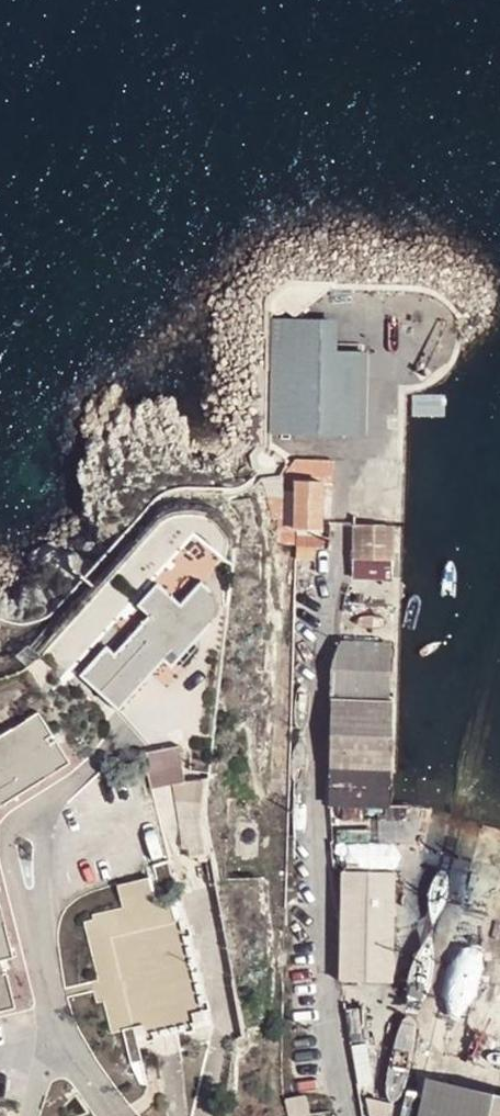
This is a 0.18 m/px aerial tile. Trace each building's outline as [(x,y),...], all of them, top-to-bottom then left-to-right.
[(281,296),(281,310),(310,311),(340,284),(297,282),(281,296)] [(347,316),(284,316),(282,430),(378,432),(379,348),(347,348),(347,316)] [(334,470),(292,469),(285,476),(284,476),(284,484),(296,484),(297,483),(325,484),(325,486),(334,486),(334,470)] [(323,531),(325,486),(325,484),(297,483),(296,484),(296,491),(296,522),(296,530),(301,531),(323,531)] [(292,522),(296,522),(296,491),(284,491),(283,521),(292,522)] [(358,513),(358,528),(396,528),(396,513),(358,513)] [(292,522),(283,521),(281,543),(300,542),(300,539),(323,540),(323,535),(291,534),(292,522)] [(356,528),(355,542),(396,543),(396,528),(358,528),(356,528)] [(300,539),(300,542),(299,564),(316,565),(316,551),(326,551),(327,540),(323,540),(300,539)] [(355,562),(397,562),(396,543),(355,542),(355,562)] [(355,562),(352,582),(397,582),(397,562),(355,562)] [(181,662),(215,623),(219,615),(219,606),(215,598),(201,586),(182,608),(158,586),(140,608),(149,619),(116,657),(108,649),(83,678),(121,713),(173,655),(181,662)] [(392,700),(394,645),(344,644),(333,665),(334,699),(392,700)] [(396,771),(397,703),(335,702),(334,769),(388,770),(396,771)] [(72,765),(42,717),(0,742),(0,809),(72,765)] [(178,754),(144,758),(149,795),(170,791),(183,788),(178,754)] [(211,860),(203,823),(208,783),(183,788),(170,791),(177,836),(182,852),(190,864),(211,860)] [(354,871),(351,974),(399,976),(401,873),(354,871)] [(186,916),(162,922),(151,880),(118,888),(123,909),(129,930),(111,935),(121,976),(129,1004),(131,1011),(140,1046),(214,1028),(186,916)] [(411,949),(435,952),(437,941),(427,939),(434,892),(418,890),(411,949)] [(16,1005),(9,973),(4,972),(2,960),(14,957),(0,900),(0,1009),(16,1005)] [(129,930),(123,909),(94,916),(95,921),(88,923),(102,981),(121,976),(111,935),(129,930)] [(285,1026),(315,1028),(315,983),(288,986),(285,1026)] [(121,1013),(131,1011),(129,1004),(120,1006),(121,1013)] [(449,1085),(441,1115),(499,1115),(499,1096),(449,1085)] [(284,1107),(288,1115),(308,1115),(304,1101),(284,1107)] [(402,1108),(385,1104),(382,1115),(401,1115),(402,1108)]
